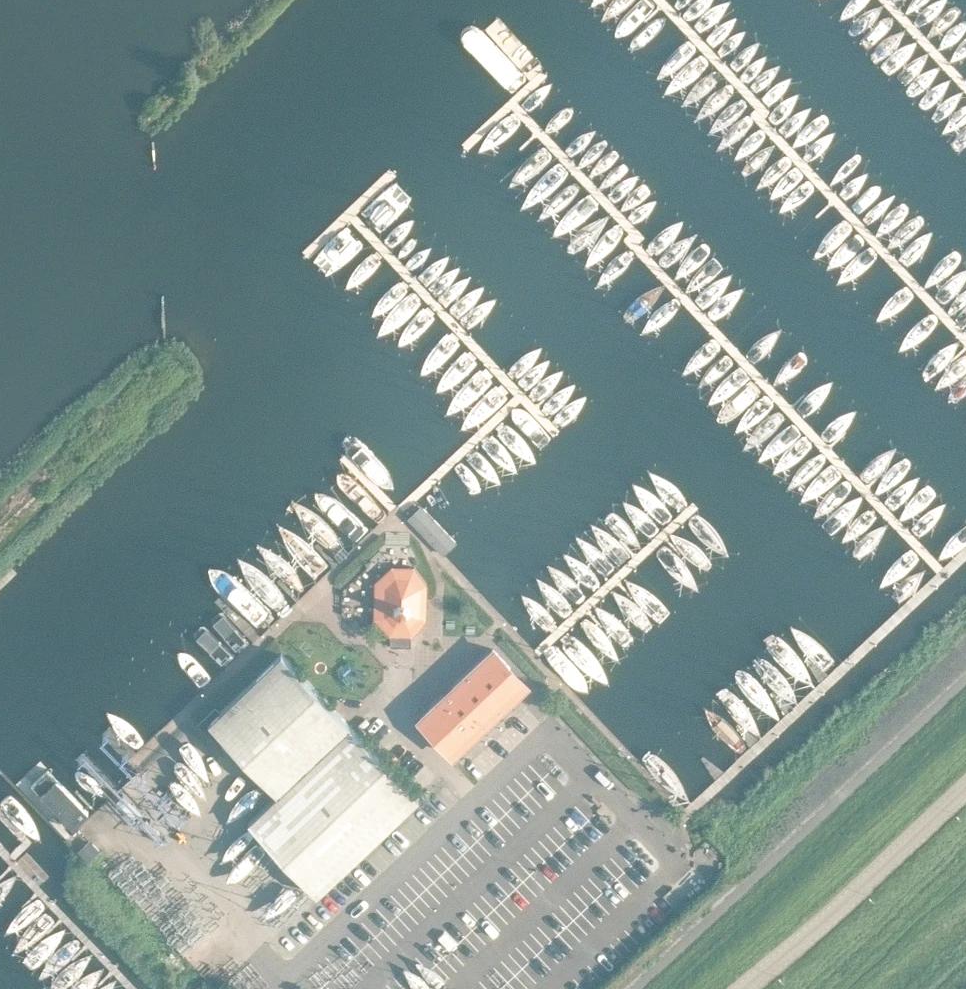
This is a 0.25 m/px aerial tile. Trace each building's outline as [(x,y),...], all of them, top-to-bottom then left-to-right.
[(401,645),(423,646),(430,639),(432,595),(424,587),(403,586),(395,594),(394,638),(401,645)] [(520,678),(520,679),(521,678),(504,659),(462,699),(466,703),(459,710),(455,706),(431,729),(465,765),(527,706),(510,687),(520,678)] [(259,832),(328,905),(429,809),(340,713),(292,663),(231,722),(226,717),(211,732),(226,748),(231,744),(288,805),(259,832)] [(92,863),(93,864),(100,871),(110,861),(104,854),(103,853),(92,863)] [(950,949),(945,955),(953,964),(959,958),(950,949)] [(920,974),(934,988),(965,988),(937,957),(920,974)] [(903,988),(934,988),(920,974),(903,988)]
